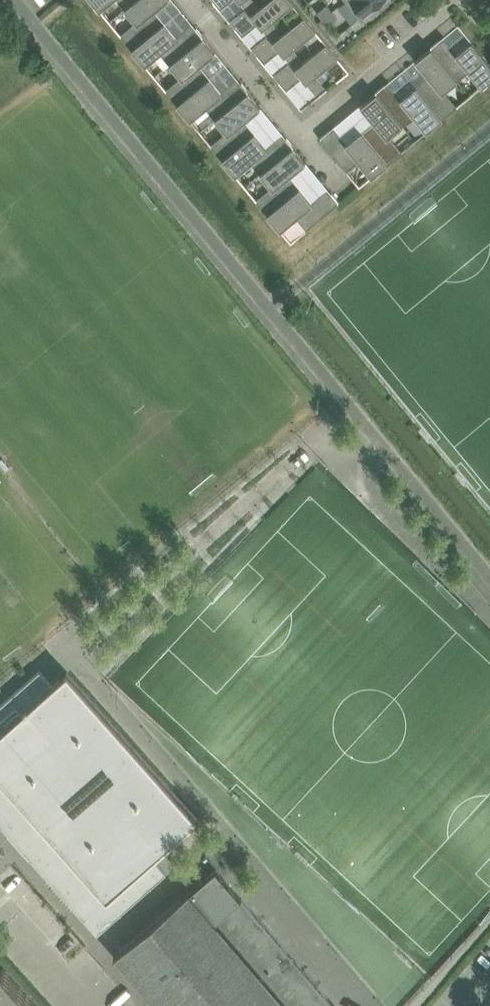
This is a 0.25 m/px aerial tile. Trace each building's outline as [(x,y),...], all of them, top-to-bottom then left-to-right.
[(101,10),(113,0),(92,0),(101,10)] [(124,10),(136,0),(117,0),(124,10)] [(133,49),(165,23),(155,10),(167,0),(136,0),(124,10),(135,23),(121,34),(133,49)] [(221,8),(231,0),(214,0),(221,8)] [(282,34),(271,22),(283,12),(293,25),(305,15),(293,0),(269,0),(260,7),(252,14),(246,7),(230,20),(243,35),(258,23),(268,34),(274,41),(282,34)] [(260,7),(254,0),(240,0),(246,7),(252,14),(260,7)] [(346,0),(360,18),(382,0),(346,0)] [(327,5),(317,13),(323,19),(332,11),(327,5)] [(332,11),(323,19),(328,26),(337,18),(332,11)] [(305,39),(315,52),(327,42),(305,15),(293,25),(282,34),(274,41),(268,34),(252,47),(265,62),(280,50),(290,61),(296,68),(304,61),(294,48),(305,39)] [(161,53),(170,64),(203,37),(192,24),(176,36),(165,23),(133,49),(145,65),(161,53)] [(457,52),(444,36),(431,47),(458,81),(470,72),(482,86),(489,79),(489,62),(459,24),(458,25),(471,41),(457,52)] [(8,44),(0,34),(0,51),(8,44)] [(200,65),(215,52),(203,37),(183,54),(170,64),(181,77),(166,90),(178,104),(210,78),(206,72),(200,65)] [(327,66),(337,80),(350,70),(327,42),(315,52),(304,61),(296,68),(290,61),(274,74),(287,89),(302,77),(317,95),(302,107),(302,108),(327,88),(316,75),(327,66)] [(446,91),(458,81),(431,47),(416,60),(428,75),(416,86),(443,118),(457,106),(446,91)] [(222,91),(210,78),(178,104),(191,120),(206,108),(215,119),(248,92),(237,79),(222,91)] [(426,131),(443,118),(416,86),(402,97),(389,82),(376,93),(403,126),(414,116),(426,131)] [(226,132),(211,145),(223,159),(256,133),(245,120),(260,107),(248,92),(215,119),(226,132)] [(390,136),(403,126),(376,93),(361,105),(373,120),(361,131),(387,163),(402,151),(390,136)] [(372,176),(387,163),(361,131),(347,142),(334,127),(320,138),(347,171),(359,161),(372,176)] [(267,146),(256,133),(223,159),(236,175),(250,163),(260,175),(293,147),(282,134),(267,146)] [(256,199),(268,214),(301,188),(290,175),(306,162),(293,147),(260,175),(270,188),(256,199)] [(296,218),(306,230),(339,203),(327,189),(312,201),(301,188),(268,214),(281,230),(296,218)] [(0,705),(0,833),(93,938),(213,831),(209,827),(207,825),(78,681),(70,672),(56,655),(54,657),(53,657),(0,705)] [(115,956),(158,1005),(333,1005),(241,899),(216,870),(190,892),(115,956)] [(3,967),(0,970),(0,1005),(38,1005),(3,967)]
